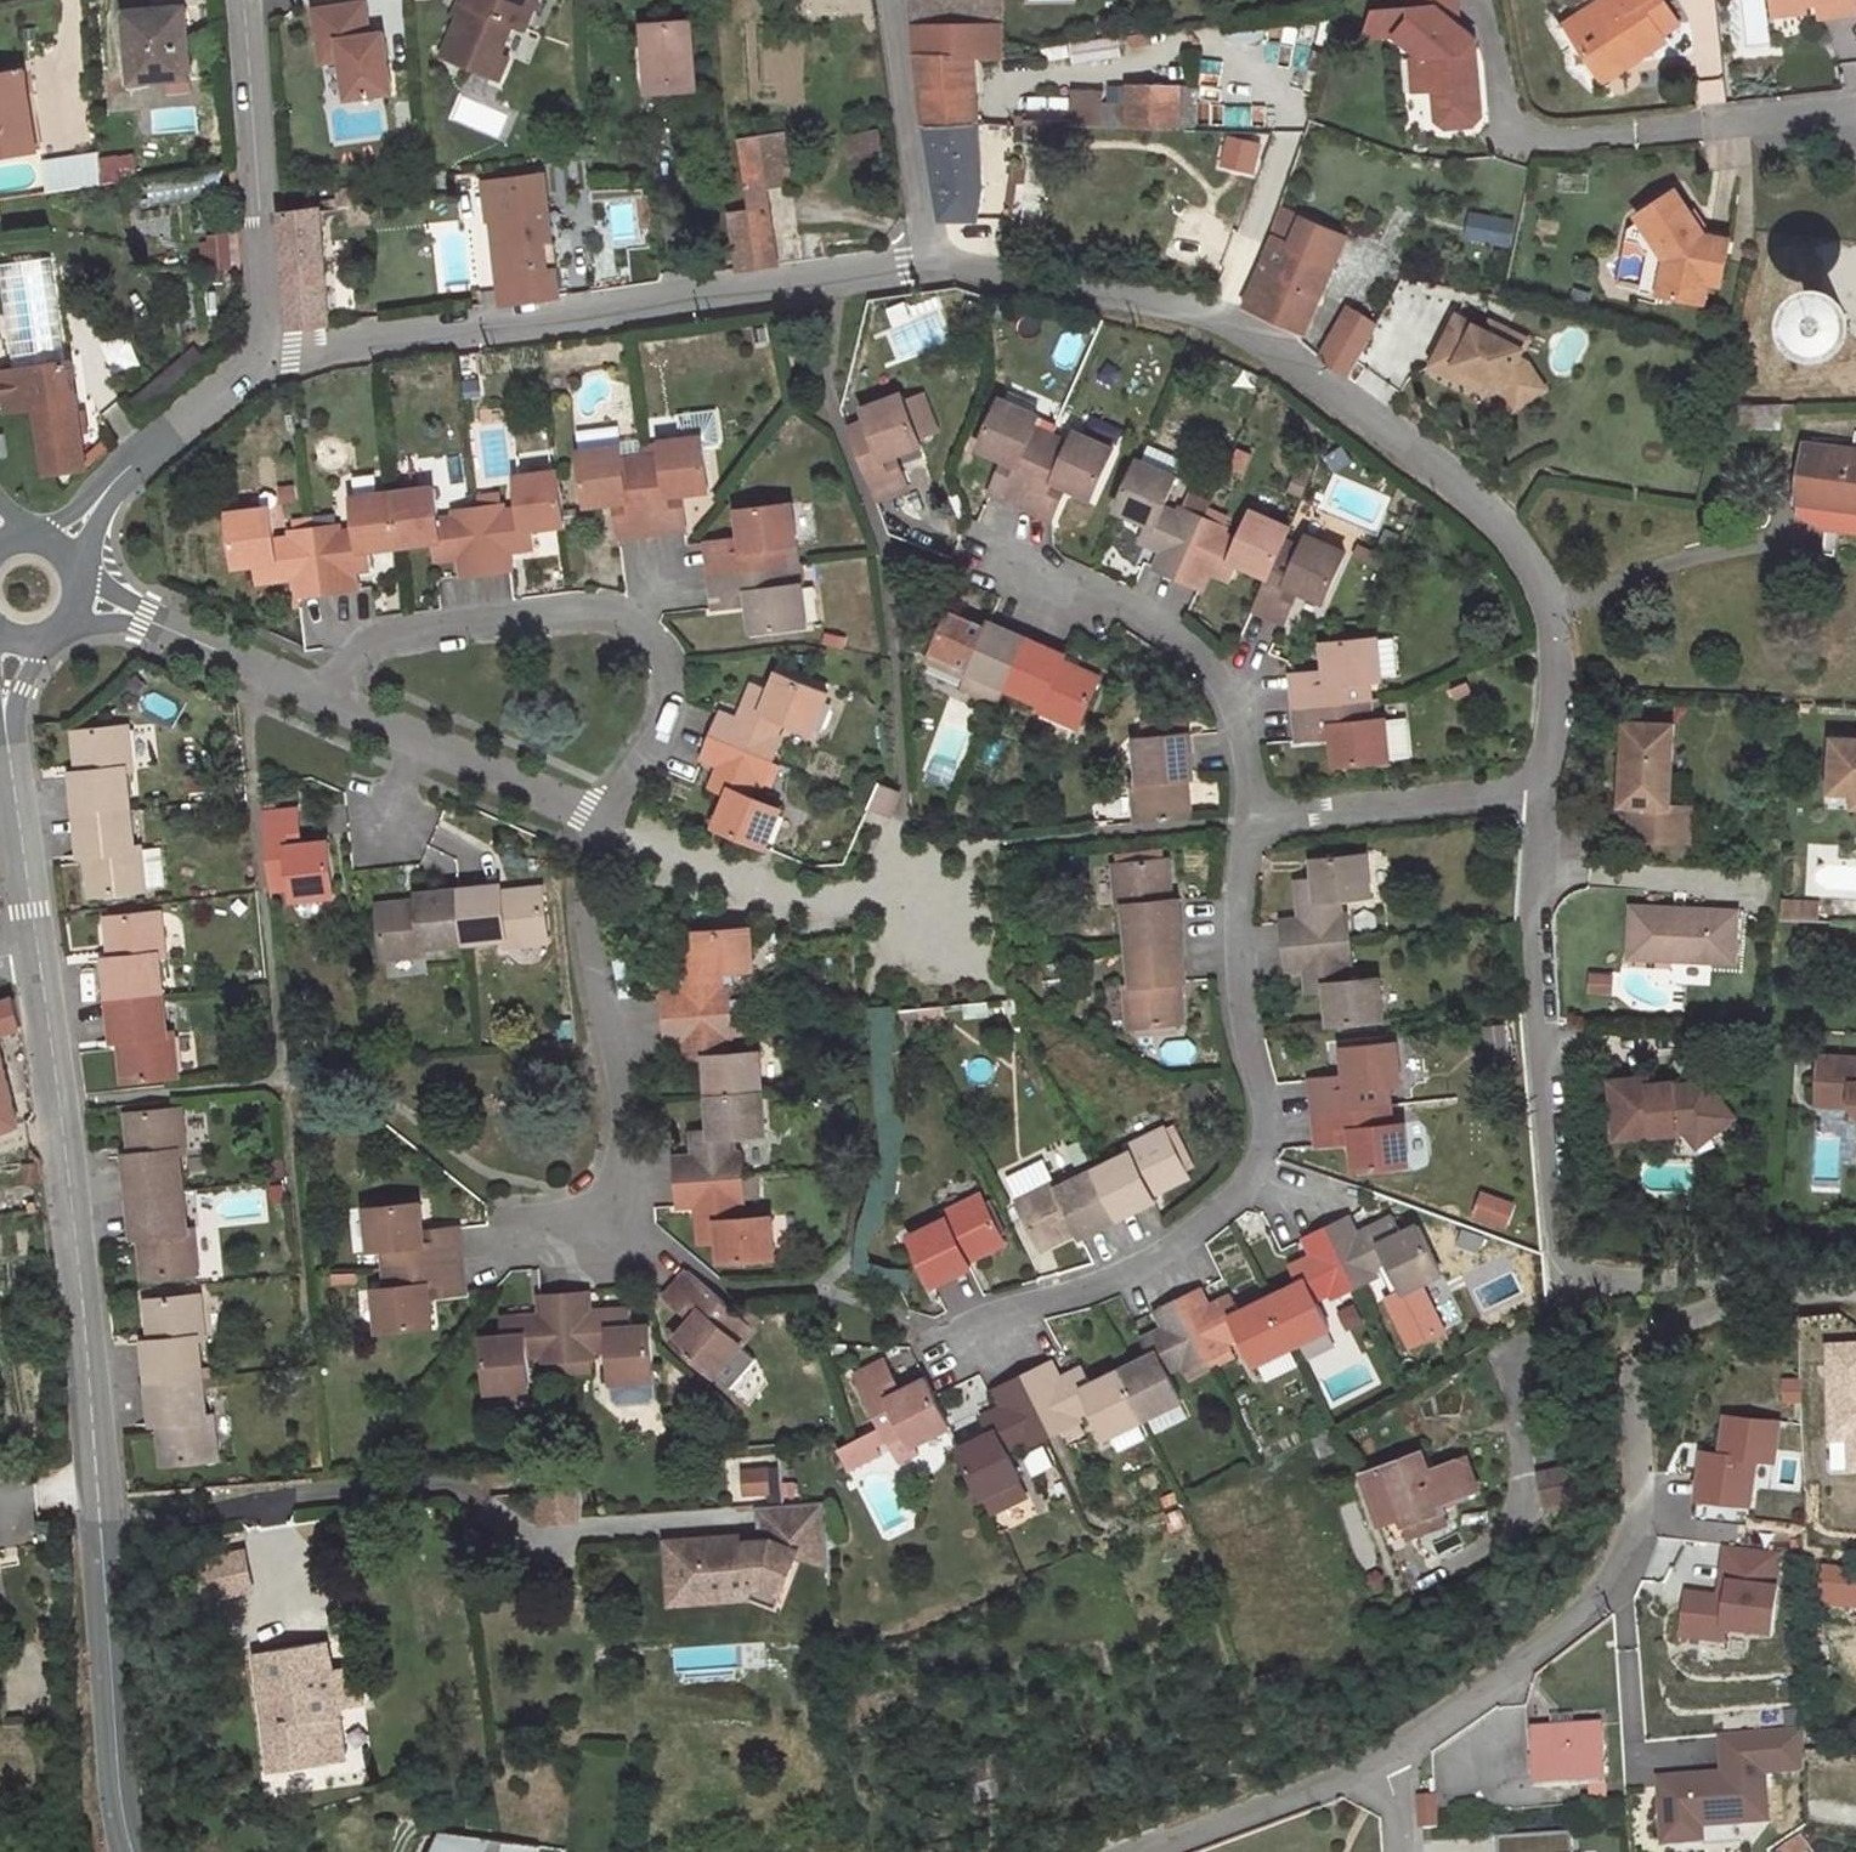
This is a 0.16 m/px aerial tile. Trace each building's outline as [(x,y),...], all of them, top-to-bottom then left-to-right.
[(536,0),(465,0),(458,17),(442,55),(498,79),(508,56),(499,53),(512,23),(524,28),(536,0)] [(465,0),(456,0),(451,14),(458,17),(465,0)] [(918,57),(975,55),(1003,54),(1002,23),(957,24),(957,0),(910,0),(918,57)] [(1002,0),(957,0),(957,24),(1002,23),(1002,0)] [(1458,24),(1456,0),(1408,0),(1409,8),(1371,11),(1361,39),(1394,36),(1419,57),(1419,59),(1422,92),(1433,91),(1436,121),(1446,129),(1472,127),(1481,117),(1478,86),(1466,87),(1463,52),(1474,39),(1458,24)] [(1617,0),(1601,0),(1565,23),(1570,30),(1617,0)] [(1664,0),(1617,0),(1570,30),(1599,75),(1628,56),(1632,62),(1665,41),(1661,35),(1679,23),(1664,0)] [(1773,14),(1806,10),(1805,3),(1805,0),(1772,0),(1773,14)] [(1817,2),(1819,17),(1855,13),(1855,6),(1855,3),(1855,0),(1817,0),(1817,2)] [(391,91),(383,32),(368,34),(364,1),(313,9),(318,43),(331,41),(334,60),(341,59),(347,98),(391,91)] [(190,76),(184,7),(125,12),(131,75),(165,72),(166,78),(190,76)] [(695,88),(689,20),(642,24),(648,92),(695,88)] [(37,40),(37,29),(25,30),(25,41),(37,40)] [(1478,86),(1474,39),(1463,52),(1466,87),(1478,86)] [(334,60),(331,41),(318,43),(321,61),(334,60)] [(978,122),(975,55),(918,57),(928,125),(978,122)] [(1603,81),(1632,62),(1628,56),(1599,75),(1603,81)] [(1422,92),(1419,59),(1401,60),(1404,94),(1422,92)] [(24,69),(0,73),(0,155),(37,149),(24,69)] [(166,78),(165,72),(131,75),(131,81),(166,78)] [(191,88),(190,76),(166,78),(167,90),(191,88)] [(1128,101),(1128,86),(1109,85),(1109,100),(1128,101)] [(1176,129),(1176,87),(1128,86),(1128,101),(1128,104),(1128,128),(1176,129)] [(1193,130),(1194,87),(1176,87),(1176,129),(1193,130)] [(1101,103),(1102,93),(1074,91),(1072,126),(1100,127),(1101,103)] [(1128,128),(1128,104),(1101,103),(1100,127),(1128,128)] [(1026,124),(1027,115),(1017,115),(1017,124),(1026,124)] [(982,187),(978,122),(928,125),(944,217),(977,218),(982,187)] [(1071,135),(1072,126),(1026,124),(1027,134),(1071,135)] [(883,160),(878,130),(847,135),(852,165),(883,160)] [(789,183),(781,133),(738,140),(745,189),(765,187),(789,183)] [(1249,160),(1254,142),(1231,136),(1226,154),(1249,160)] [(101,184),(99,155),(45,163),(50,192),(101,184)] [(222,194),(218,170),(146,181),(150,205),(222,194)] [(551,241),(543,174),(485,181),(489,219),(493,219),(502,303),(559,296),(552,241),(551,241)] [(374,202),(372,185),(356,187),(358,204),(374,202)] [(358,204),(356,187),(335,190),(336,198),(337,206),(358,204)] [(777,265),(765,187),(745,189),(748,211),(730,214),(739,270),(777,265)] [(1705,235),(1675,190),(1637,215),(1640,221),(1629,228),(1627,240),(1639,242),(1645,251),(1648,252),(1647,257),(1676,263),(1669,297),(1704,304),(1710,277),(1722,279),(1728,253),(1716,250),(1718,237),(1705,235)] [(634,234),(634,196),(620,197),(621,234),(634,234)] [(621,234),(620,197),(619,197),(590,197),(591,234),(621,234)] [(337,206),(336,198),(321,200),(322,208),(337,206)] [(388,214),(387,200),(374,202),(376,215),(388,214)] [(323,244),(320,208),(282,213),(291,329),(329,323),(325,269),(323,244)] [(1345,237),(1279,208),(1270,234),(1275,236),(1299,247),(1334,263),(1345,237)] [(1488,241),(1492,219),(1471,214),(1466,236),(1488,241)] [(1010,246),(1010,243),(1009,239),(1004,235),(999,236),(998,238),(997,244),(1000,247),(1003,249),(1009,247),(1010,246)] [(1285,277),(1299,247),(1275,236),(1261,267),(1285,277)] [(1728,253),(1730,240),(1718,237),(1716,250),(1728,253)] [(342,268),(341,243),(323,244),(325,269),(342,268)] [(1303,332),(1334,263),(1299,247),(1285,277),(1261,267),(1245,305),(1303,332)] [(1669,297),(1676,263),(1647,257),(1640,291),(1669,297)] [(1785,314),(1788,327),(1795,338),(1805,346),(1818,350),(1831,349),(1843,345),(1853,336),(1855,331),(1855,294),(1854,290),(1845,281),(1834,276),(1822,274),(1810,276),(1799,282),(1791,292),(1786,303),(1785,314)] [(1587,306),(1591,293),(1575,288),(1571,301),(1587,306)] [(1348,378),(1377,325),(1348,306),(1319,358),(1348,378)] [(1518,357),(1527,339),(1507,329),(1502,339),(1486,330),(1456,315),(1432,364),(1452,374),(1458,364),(1482,376),(1503,386),(1516,405),(1543,387),(1527,361),(1518,357)] [(1502,339),(1507,329),(1491,321),(1486,330),(1502,339)] [(764,327),(751,330),(754,343),(766,341),(764,327)] [(71,361),(0,372),(0,408),(5,408),(38,409),(47,473),(88,469),(71,361)] [(1477,387),(1482,376),(1458,364),(1452,374),(1477,387)] [(476,381),(464,382),(466,397),(478,395),(476,381)] [(867,421),(848,428),(875,499),(907,487),(898,464),(886,468),(882,458),(894,454),(920,444),(917,436),(905,402),(902,395),(863,410),(867,421)] [(921,396),(905,402),(917,436),(934,430),(921,396)] [(1038,416),(1000,399),(978,447),(1004,458),(1015,463),(1011,473),(1000,468),(991,492),(1020,505),(1051,435),(1033,427),(1038,416)] [(1780,431),(1780,404),(1720,405),(1714,430),(1780,431)] [(662,454),(642,456),(651,533),(684,529),(681,504),(669,506),(668,495),(680,493),(709,490),(703,446),(720,444),(716,411),(678,415),(681,440),(660,443),(661,447),(662,454)] [(585,498),(586,505),(614,501),(618,537),(651,533),(642,456),(623,459),(622,447),(619,448),(617,428),(578,433),(580,458),(583,481),(585,498)] [(1070,443),(1051,435),(1020,505),(1050,518),(1061,495),(1050,490),(1054,481),(1065,486),(1091,498),(1113,450),(1075,432),(1070,443)] [(641,441),(621,443),(622,447),(623,459),(642,456),(642,449),(641,441)] [(1180,459),(1148,444),(1140,461),(1172,476),(1180,459)] [(1852,451),(1808,445),(1801,501),(1855,508),(1855,452),(1852,451)] [(661,447),(642,449),(642,456),(662,454),(661,447)] [(894,454),(882,458),(886,468),(898,464),(894,454)] [(1015,463),(1004,458),(1000,468),(1011,473),(1015,463)] [(1140,461),(1138,460),(1116,508),(1146,521),(1138,539),(1162,550),(1154,567),(1177,577),(1203,517),(1181,507),(1178,514),(1163,507),(1176,477),(1172,476),(1140,461)] [(502,504),(478,507),(486,573),(511,569),(508,550),(534,547),(532,528),(564,524),(562,510),(557,471),(515,477),(519,509),(503,511),(502,504)] [(1308,477),(1296,472),(1289,489),(1301,494),(1308,477)] [(1065,486),(1054,481),(1050,490),(1061,495),(1065,486)] [(435,488),(393,493),(400,544),(432,540),(434,559),(460,556),(462,576),(486,573),(478,507),(466,509),(455,511),(455,518),(439,520),(435,488)] [(476,491),(464,493),(466,509),(478,507),(477,498),(476,491)] [(337,526),(315,529),(323,593),(347,590),(345,570),(356,569),(371,567),(368,548),(400,544),(393,493),(353,498),(357,530),(340,532),(339,526),(337,526)] [(680,493),(668,495),(669,506),(681,504),(680,493)] [(1209,502),(1187,493),(1181,507),(1203,517),(1207,507),(1209,502)] [(500,495),(477,498),(478,507),(502,504),(500,495)] [(1801,501),(1799,513),(1827,528),(1850,531),(1855,532),(1855,508),(1801,501)] [(731,539),(706,542),(710,575),(786,566),(784,546),(796,544),(791,503),(738,509),(742,539),(731,540),(731,539)] [(1226,516),(1207,507),(1203,517),(1222,525),(1226,516)] [(271,508),(229,513),(235,566),(254,563),(256,582),(297,578),(299,596),(323,593),(315,529),(294,531),(291,531),(291,539),(275,541),(271,508)] [(577,508),(562,510),(565,523),(579,521),(577,508)] [(1203,517),(1177,577),(1199,587),(1206,569),(1230,579),(1238,562),(1267,575),(1268,575),(1284,538),(1285,539),(1290,528),(1251,510),(1238,540),(1223,533),(1225,527),(1222,525),(1203,517)] [(335,515),(313,517),(315,529),(337,526),(335,515)] [(313,517),(292,520),(294,531),(315,529),(313,517)] [(1847,556),(1850,531),(1827,528),(1823,553),(1847,556)] [(1401,537),(1385,529),(1376,550),(1392,558),(1401,537)] [(1267,575),(1253,608),(1284,622),(1294,599),(1283,594),(1288,584),(1299,589),(1324,601),(1346,553),(1308,535),(1303,547),(1285,539),(1284,538),(1268,575),(1267,575)] [(796,544),(784,546),(786,566),(798,564),(796,544)] [(1392,562),(1359,545),(1354,555),(1387,572),(1392,562)] [(798,564),(786,566),(789,585),(801,583),(798,564)] [(786,566),(710,575),(714,608),(739,605),(738,593),(748,591),(750,603),(753,632),(806,625),(801,583),(789,585),(786,566)] [(356,569),(345,570),(347,590),(358,589),(356,569)] [(1299,589),(1288,584),(1283,594),(1294,599),(1299,589)] [(748,591),(738,593),(739,605),(750,603),(748,591)] [(987,628),(949,611),(928,659),(965,676),(960,688),(997,705),(1005,687),(1027,639),(989,622),(987,628)] [(834,636),(825,634),(823,643),(832,645),(834,636)] [(845,638),(834,636),(832,645),(843,648),(845,638)] [(1315,672),(1290,674),(1294,707),(1370,700),(1368,681),(1380,680),(1380,677),(1376,639),(1376,638),(1367,638),(1354,640),(1334,641),(1323,642),(1326,671),(1327,683),(1317,684),(1315,672)] [(1393,638),(1376,639),(1380,677),(1397,675),(1393,638)] [(1065,656),(1027,639),(1005,687),(1042,704),(1039,710),(1077,727),(1099,679),(1077,669),(1062,662),(1065,656)] [(1080,663),(1065,656),(1062,662),(1077,669),(1080,663)] [(1326,671),(1315,672),(1317,684),(1327,683),(1326,671)] [(827,693),(778,673),(771,690),(754,682),(738,720),(721,713),(711,735),(772,760),(781,738),(778,736),(784,721),(811,732),(827,693)] [(1467,682),(1451,689),(1455,699),(1471,692),(1467,682)] [(1370,700),(1294,707),(1297,740),(1322,737),(1322,736),(1321,725),(1332,724),(1333,735),(1336,764),(1389,760),(1389,758),(1385,721),(1384,718),(1372,719),(1370,700)] [(991,714),(978,709),(972,722),(984,728),(991,714)] [(1187,719),(1157,722),(1158,738),(1188,735),(1187,719)] [(1399,720),(1385,721),(1389,758),(1403,757),(1408,751),(1405,725),(1399,720)] [(1157,722),(1144,724),(1146,739),(1158,738),(1157,722)] [(1673,724),(1625,722),(1621,805),(1632,805),(1630,839),(1675,841),(1677,806),(1669,805),(1673,724)] [(1332,724),(1321,725),(1322,736),(1333,735),(1332,724)] [(127,726),(75,732),(79,772),(72,773),(77,815),(129,809),(125,770),(132,769),(127,726)] [(772,760),(711,735),(702,758),(719,765),(710,790),(727,797),(715,827),(764,847),(780,808),(753,797),(759,781),(763,783),(772,760)] [(1146,739),(1136,740),(1140,781),(1133,781),(1137,823),(1190,818),(1186,777),(1192,777),(1188,735),(1158,738),(1146,739)] [(1833,738),(1831,791),(1853,792),(1855,792),(1855,739),(1833,738)] [(779,764),(772,760),(763,783),(771,786),(779,764)] [(899,792),(879,783),(869,806),(890,815),(899,792)] [(275,802),(263,803),(264,813),(276,811),(275,802)] [(1693,807),(1677,806),(1675,841),(1691,842),(1693,807)] [(129,809),(77,815),(81,855),(87,854),(92,895),(144,889),(144,887),(140,849),(140,847),(133,848),(129,809)] [(276,811),(264,813),(271,888),(291,886),(293,898),(334,894),(329,841),(300,845),(288,846),(287,835),(299,834),(297,809),(276,811)] [(299,834),(287,835),(288,846),(300,845),(299,834)] [(159,847),(140,849),(144,887),(163,885),(159,847)] [(1158,852),(1129,855),(1130,863),(1159,860),(1158,852)] [(1366,853),(1313,858),(1315,877),(1296,879),(1300,919),(1281,921),(1283,945),(1348,939),(1346,914),(1339,915),(1338,898),(1370,895),(1366,853)] [(1129,855),(1117,856),(1117,864),(1130,863),(1129,855)] [(1117,864),(1113,864),(1117,906),(1124,905),(1128,945),(1181,940),(1177,899),(1171,900),(1167,859),(1159,860),(1130,863),(1117,864)] [(500,885),(458,888),(464,941),(503,937),(504,944),(546,940),(541,888),(500,891),(500,885)] [(419,898),(378,902),(383,955),(424,951),(423,944),(464,941),(458,888),(418,892),(419,898)] [(247,907),(240,899),(233,906),(240,914),(247,907)] [(1795,900),(1782,900),(1781,919),(1794,920),(1795,900)] [(1820,901),(1795,900),(1794,920),(1819,921),(1820,901)] [(1675,908),(1631,906),(1628,957),(1734,963),(1737,911),(1683,908),(1683,914),(1674,914),(1675,908)] [(160,912),(107,918),(111,958),(105,959),(109,1001),(162,995),(158,955),(164,955),(160,912)] [(663,993),(665,1017),(730,1012),(729,1000),(729,988),(726,988),(725,971),(752,969),(749,928),(697,931),(698,949),(679,951),(681,992),(663,993)] [(1348,939),(1283,945),(1286,970),(1305,968),(1308,994),(1326,992),(1330,1024),(1383,1019),(1378,977),(1346,980),(1344,963),(1351,963),(1348,939)] [(1181,940),(1128,945),(1132,985),(1125,986),(1130,1028),(1137,1027),(1148,1026),(1166,1024),(1176,1023),(1183,1023),(1179,982),(1185,981),(1181,940)] [(1611,974),(1591,973),(1589,992),(1610,993),(1611,974)] [(162,995),(109,1001),(113,1041),(120,1040),(124,1080),(177,1075),(173,1032),(166,1033),(162,995)] [(21,1027),(14,998),(0,1003),(0,1032),(21,1027)] [(741,999),(729,1000),(730,1012),(742,1011),(741,999)] [(937,1005),(919,1007),(920,1017),(920,1019),(938,1018),(937,1005)] [(919,1007),(901,1009),(901,1019),(920,1017),(919,1007)] [(742,1011),(730,1012),(732,1037),(749,1035),(748,1011),(742,1011)] [(730,1012),(665,1017),(666,1041),(686,1040),(726,1037),(732,1037),(730,1012)] [(780,1020),(762,1021),(763,1033),(781,1032),(780,1020)] [(1176,1023),(1166,1024),(1167,1031),(1176,1030),(1176,1023)] [(1166,1024),(1148,1026),(1148,1033),(1167,1031),(1166,1024)] [(1148,1026),(1137,1027),(1137,1034),(1148,1033),(1148,1026)] [(1503,1026),(1485,1028),(1487,1047),(1505,1045),(1503,1026)] [(726,1037),(686,1040),(686,1049),(707,1047),(707,1056),(727,1054),(726,1037)] [(1396,1042),(1343,1047),(1346,1076),(1347,1088),(1336,1089),(1335,1077),(1310,1079),(1314,1113),(1389,1105),(1388,1085),(1400,1084),(1396,1042)] [(1505,1045),(1487,1047),(1488,1058),(1506,1056),(1505,1045)] [(707,1047),(686,1049),(687,1066),(707,1065),(709,1096),(761,1093),(759,1052),(727,1054),(707,1056),(707,1047)] [(18,1124),(0,1050),(0,1128),(18,1124)] [(1819,1054),(1817,1092),(1829,1092),(1828,1104),(1851,1106),(1855,1112),(1855,1056),(1819,1054)] [(1673,1074),(1650,1076),(1651,1083),(1673,1081),(1673,1074)] [(1346,1076),(1335,1077),(1336,1089),(1347,1088),(1346,1076)] [(1650,1076),(1612,1080),(1618,1137),(1686,1130),(1684,1115),(1693,1114),(1710,1136),(1734,1117),(1707,1082),(1674,1085),(1673,1081),(1651,1083),(1650,1076)] [(1198,1078),(1193,1083),(1198,1088),(1203,1083),(1198,1078)] [(1193,1083),(1187,1088),(1205,1106),(1216,1096),(1203,1083),(1198,1088),(1193,1083)] [(1829,1092),(1817,1092),(1817,1104),(1828,1104),(1829,1092)] [(761,1093),(709,1096),(711,1129),(692,1130),(693,1156),(675,1157),(677,1182),(739,1177),(737,1153),(733,1153),(732,1137),(764,1134),(761,1093)] [(1389,1105),(1314,1113),(1317,1145),(1341,1142),(1340,1130),(1351,1129),(1352,1141),(1355,1170),(1407,1165),(1403,1123),(1391,1124),(1389,1105)] [(181,1108),(128,1113),(132,1154),(126,1154),(130,1196),(183,1190),(179,1151),(185,1150),(181,1108)] [(1684,1115),(1686,1130),(1698,1145),(1710,1136),(1693,1114),(1684,1115)] [(1130,1154),(1093,1172),(1116,1219),(1154,1200),(1151,1195),(1188,1177),(1185,1171),(1173,1148),(1168,1136),(1165,1129),(1127,1148),(1130,1154)] [(1351,1129),(1340,1130),(1341,1142),(1352,1141),(1351,1129)] [(1176,1133),(1168,1136),(1173,1148),(1181,1144),(1176,1133)] [(1078,1141),(1067,1147),(1076,1164),(1087,1159),(1078,1141)] [(1181,1144),(1173,1148),(1185,1171),(1193,1167),(1181,1144)] [(283,1159),(271,1160),(273,1177),(285,1176),(283,1159)] [(1042,1160),(1006,1178),(1017,1201),(1054,1183),(1042,1160)] [(1054,1183),(1017,1201),(1041,1249),(1077,1231),(1080,1236),(1116,1219),(1093,1172),(1057,1189),(1054,1183)] [(757,1176),(739,1177),(740,1201),(759,1199),(757,1176)] [(739,1177),(677,1182),(678,1205),(697,1204),(736,1201),(740,1201),(739,1177)] [(183,1190),(130,1196),(134,1236),(141,1236),(144,1276),(197,1271),(193,1229),(187,1230),(183,1190)] [(1499,1199),(1482,1194),(1476,1214),(1492,1219),(1499,1199)] [(417,1195),(390,1197),(391,1206),(418,1203),(417,1195)] [(945,1219),(909,1237),(932,1284),(970,1266),(967,1260),(1004,1242),(1000,1234),(984,1203),(980,1195),(942,1213),(945,1219)] [(390,1197),(367,1200),(368,1208),(391,1206),(390,1197)] [(1511,1203),(1499,1199),(1492,1219),(1504,1223),(1511,1203)] [(736,1201),(697,1204),(698,1213),(718,1211),(719,1220),(737,1219),(736,1201)] [(989,1201),(984,1203),(1000,1234),(1004,1232),(989,1201)] [(368,1208),(367,1208),(371,1250),(383,1249),(385,1268),(461,1260),(458,1228),(433,1230),(434,1243),(423,1244),(422,1231),(419,1203),(418,1203),(391,1206),(368,1208)] [(718,1211),(698,1213),(700,1245),(719,1244),(720,1262),(773,1258),(769,1217),(737,1219),(719,1220),(718,1211)] [(1347,1217),(1326,1227),(1354,1286),(1376,1276),(1373,1269),(1388,1262),(1403,1291),(1419,1283),(1440,1273),(1417,1226),(1401,1233),(1392,1216),(1356,1234),(1347,1217)] [(1297,1283),(1268,1297),(1291,1344),(1328,1326),(1314,1298),(1329,1290),(1332,1296),(1354,1286),(1326,1227),(1304,1237),(1312,1254),(1288,1266),(1297,1283)] [(433,1230),(422,1231),(423,1244),(434,1243),(433,1230)] [(1506,1257),(1492,1251),(1487,1263),(1501,1269),(1506,1257)] [(461,1260),(385,1268),(387,1288),(375,1289),(379,1331),(432,1325),(429,1297),(428,1284),(438,1283),(440,1296),(465,1293),(461,1260)] [(693,1317),(692,1318),(673,1340),(729,1388),(755,1358),(739,1345),(761,1319),(750,1309),(743,1317),(687,1270),(665,1295),(684,1311),(685,1310),(693,1317)] [(356,1274),(334,1277),(335,1284),(357,1282),(356,1274)] [(438,1283),(428,1284),(429,1297),(440,1296),(438,1283)] [(1419,1283),(1403,1291),(1390,1297),(1413,1345),(1442,1331),(1419,1283)] [(1200,1289),(1178,1300),(1207,1358),(1229,1348),(1226,1342),(1241,1335),(1254,1362),(1256,1361),(1288,1346),(1291,1344),(1268,1297),(1239,1311),(1231,1295),(1208,1306),(1200,1289)] [(588,1292),(563,1293),(568,1358),(590,1357),(592,1357),(592,1350),(609,1349),(612,1400),(618,1404),(650,1402),(654,1396),(649,1326),(631,1327),(630,1308),(598,1310),(598,1316),(590,1317),(589,1311),(588,1292)] [(532,1315),(500,1317),(501,1336),(483,1337),(487,1390),(529,1387),(527,1357),(543,1356),(544,1360),(546,1360),(568,1358),(563,1293),(539,1295),(540,1314),(541,1320),(532,1321),(532,1315)] [(200,1295),(147,1300),(151,1341),(145,1341),(149,1384),(202,1378),(201,1369),(198,1338),(204,1338),(200,1295)] [(1150,1356),(1121,1371),(1144,1418),(1147,1416),(1179,1400),(1181,1400),(1167,1370),(1182,1363),(1185,1369),(1188,1367),(1200,1362),(1207,1358),(1178,1300),(1156,1311),(1165,1328),(1141,1339),(1150,1356)] [(1356,1303),(1340,1311),(1347,1325),(1363,1317),(1356,1303)] [(1851,1435),(1852,1466),(1855,1466),(1855,1342),(1829,1343),(1833,1435),(1851,1435)] [(1288,1346),(1256,1361),(1265,1379),(1298,1364),(1288,1346)] [(1229,1348),(1207,1358),(1208,1361),(1231,1350),(1229,1348)] [(1231,1350),(1208,1361),(1211,1367),(1234,1355),(1231,1350)] [(590,1357),(568,1358),(569,1369),(590,1368),(590,1357)] [(568,1358),(546,1360),(547,1371),(569,1369),(568,1358)] [(1207,1358),(1200,1362),(1204,1370),(1211,1367),(1208,1361),(1207,1358)] [(893,1383),(895,1382),(883,1359),(853,1375),(880,1427),(886,1438),(892,1451),(893,1451),(899,1463),(918,1454),(913,1444),(949,1426),(925,1378),(898,1392),(893,1383)] [(1051,1361),(1029,1372),(1058,1431),(1063,1429),(1078,1421),(1081,1420),(1078,1414),(1093,1407),(1107,1436),(1144,1418),(1121,1371),(1092,1384),(1084,1367),(1060,1378),(1051,1361)] [(1200,1362),(1188,1367),(1192,1376),(1204,1370),(1200,1362)] [(216,1367),(201,1369),(202,1378),(217,1377),(216,1367)] [(1029,1372),(1018,1378),(1047,1437),(1058,1431),(1029,1372)] [(217,1377),(202,1378),(203,1388),(218,1387),(217,1377)] [(202,1378),(149,1384),(153,1424),(160,1424),(164,1464),(217,1460),(212,1417),(206,1418),(203,1388),(202,1378)] [(1047,1437),(1018,1378),(996,1389),(1004,1406),(981,1417),(989,1434),(960,1449),(992,1513),(1026,1496),(1018,1479),(1021,1478),(1007,1449),(1022,1442),(1025,1448),(1047,1437)] [(1179,1400),(1147,1416),(1155,1433),(1187,1417),(1179,1400)] [(1725,1452),(1759,1456),(1774,1457),(1778,1421),(1728,1416),(1725,1452)] [(1078,1421),(1063,1429),(1067,1438),(1083,1430),(1078,1421)] [(1333,1426),(1312,1437),(1318,1456),(1341,1447),(1333,1426)] [(886,1438),(880,1427),(869,1433),(875,1444),(886,1438)] [(869,1433),(838,1449),(847,1468),(879,1451),(875,1444),(869,1433)] [(1725,1452),(1702,1450),(1695,1516),(1752,1522),(1759,1456),(1725,1452)] [(1421,1452),(1410,1456),(1414,1466),(1422,1463),(1425,1472),(1428,1471),(1421,1452)] [(1410,1456),(1363,1474),(1381,1523),(1382,1523),(1389,1543),(1408,1536),(1400,1516),(1405,1515),(1409,1517),(1416,1518),(1424,1517),(1431,1512),(1435,1508),(1437,1503),(1441,1501),(1478,1488),(1466,1457),(1428,1471),(1425,1472),(1422,1463),(1414,1466),(1410,1456)] [(767,1469),(744,1470),(745,1494),(769,1492),(767,1469)] [(1575,1497),(1569,1469),(1540,1475),(1545,1503),(1575,1497)] [(578,1489),(538,1492),(540,1524),(580,1521),(578,1489)] [(1174,1491),(1160,1497),(1165,1508),(1179,1501),(1174,1491)] [(824,1501),(757,1506),(759,1534),(679,1540),(683,1593),(764,1587),(782,1593),(796,1555),(828,1568),(824,1501)] [(1405,1515),(1400,1516),(1408,1536),(1449,1521),(1441,1501),(1437,1503),(1435,1508),(1431,1512),(1424,1517),(1416,1518),(1409,1517),(1405,1515)] [(679,1540),(666,1541),(670,1603),(750,1598),(776,1607),(782,1593),(764,1587),(683,1593),(679,1540)] [(1719,1597),(1688,1594),(1683,1637),(1725,1642),(1726,1632),(1772,1637),(1777,1589),(1774,1589),(1778,1552),(1725,1545),(1721,1584),(1730,1585),(1728,1598),(1719,1597)] [(1833,1573),(1831,1604),(1855,1606),(1855,1574),(1833,1573)] [(1730,1585),(1721,1584),(1719,1597),(1728,1598),(1730,1585)] [(1393,1608),(1381,1613),(1385,1625),(1398,1621),(1393,1608)] [(326,1641),(302,1645),(307,1674),(331,1670),(326,1641)] [(302,1645),(256,1652),(271,1767),(344,1757),(337,1707),(362,1703),(359,1684),(334,1688),(331,1670),(307,1674),(302,1645)] [(356,1666),(331,1670),(334,1688),(359,1684),(356,1666)] [(1272,1671),(1255,1677),(1260,1690),(1277,1683),(1272,1671)] [(1574,1715),(1552,1717),(1552,1728),(1575,1727),(1574,1715)] [(1552,1728),(1534,1729),(1538,1787),(1577,1784),(1576,1776),(1605,1774),(1602,1725),(1575,1727),(1552,1728)] [(1805,1727),(1726,1733),(1730,1773),(1715,1775),(1716,1784),(1661,1788),(1666,1846),(1705,1843),(1704,1828),(1742,1825),(1769,1822),(1765,1772),(1806,1769),(1805,1727)] [(988,1766),(960,1774),(968,1799),(1018,1786),(1010,1760),(988,1766)] [(1605,1774),(1576,1776),(1577,1784),(1590,1783),(1591,1803),(1607,1802),(1605,1774)] [(1715,1775),(1660,1779),(1661,1788),(1716,1784),(1715,1775)] [(1436,1795),(1420,1796),(1422,1828),(1438,1827),(1436,1795)] [(1742,1825),(1704,1828),(1705,1843),(1743,1840),(1742,1825)] [(545,1847),(447,1831),(437,1851),(544,1851),(545,1847)] [(1497,1837),(1498,1851),(1573,1851),(1571,1832),(1497,1837)] [(1777,1851),(1800,1851),(1806,1848),(1799,1838),(1777,1851)]
